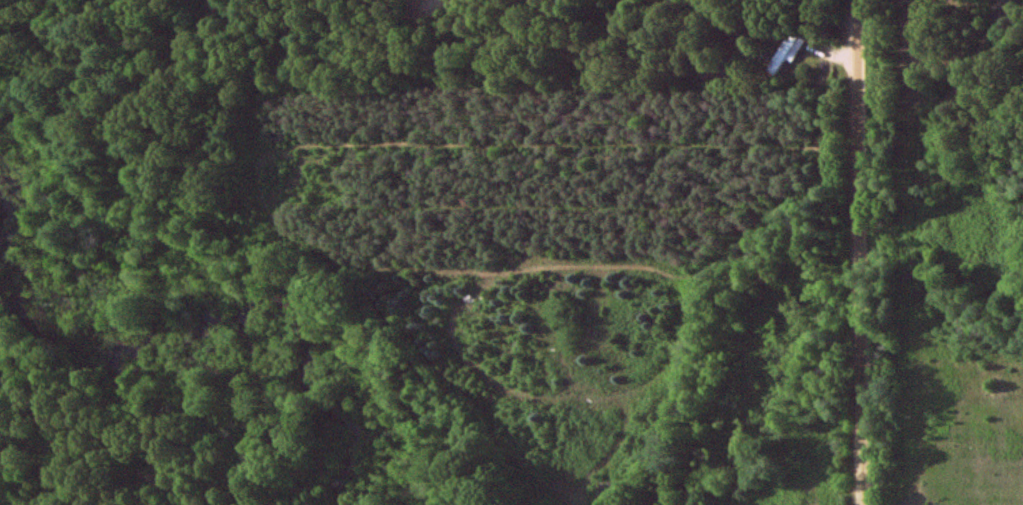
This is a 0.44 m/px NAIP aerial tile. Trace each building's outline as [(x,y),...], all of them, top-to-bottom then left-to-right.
[(806,38),(789,31),(771,72),(779,75),(787,58),(795,62),(806,38)]
